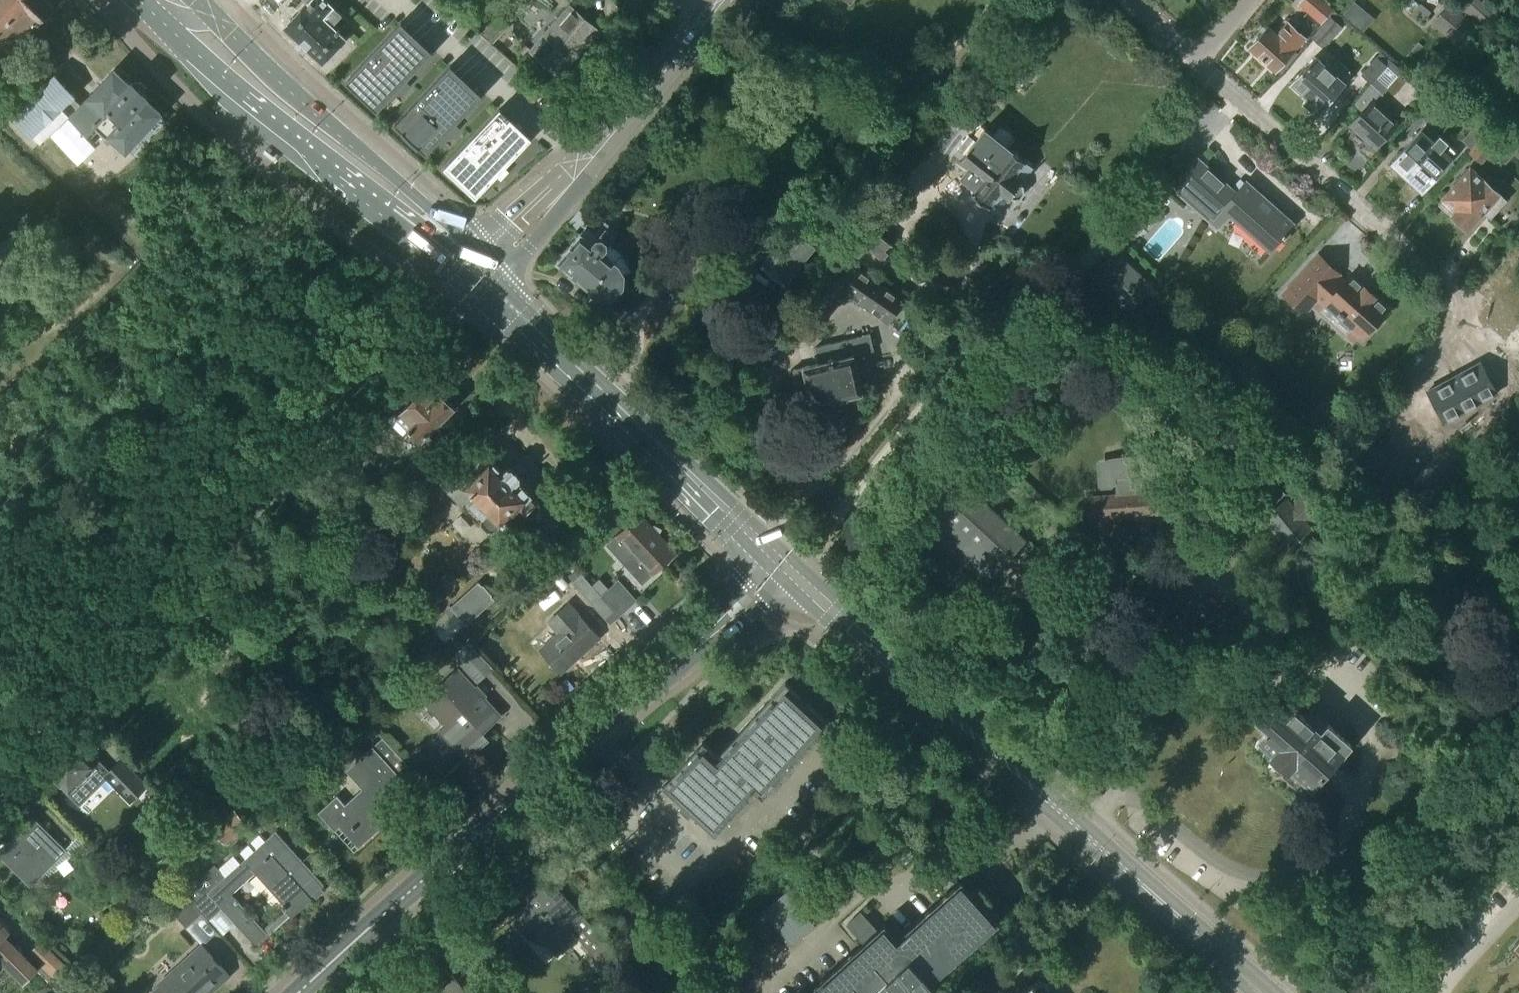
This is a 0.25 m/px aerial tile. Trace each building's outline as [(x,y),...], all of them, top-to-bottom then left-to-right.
[(0,37),(13,49),(51,8),(41,0),(0,0),(0,37)] [(336,9),(342,2),(340,0),(305,0),(308,3),(299,12),(293,7),(288,7),(282,13),(282,19),(288,24),(285,27),(323,63),(346,39),(338,31),(348,21),(336,9)] [(1335,11),(1322,0),(1305,0),(1301,5),(1323,25),(1335,11)] [(1493,10),(1482,0),(1462,0),(1457,5),(1479,25),(1493,10)] [(1355,1),(1344,14),(1354,22),(1364,9),(1355,1)] [(1457,47),(1475,25),(1450,3),(1431,24),(1457,47)] [(561,77),(599,32),(570,7),(531,52),(561,77)] [(1335,11),(1330,16),(1339,24),(1344,19),(1335,11)] [(491,45),(509,26),(499,16),(481,36),(491,45)] [(1324,49),(1343,27),(1331,17),(1312,38),(1324,49)] [(1306,39),(1289,24),(1278,36),(1268,28),(1250,48),(1276,71),(1306,39)] [(345,81),(377,111),(418,67),(386,37),(345,81)] [(1363,76),(1373,85),(1393,62),(1383,54),(1363,76)] [(1323,63),(1316,57),(1292,85),(1309,100),(1341,62),(1339,60),(1334,66),(1326,60),(1323,63)] [(1335,105),(1342,97),(1337,93),(1346,82),(1344,80),(1352,71),(1341,62),(1309,100),(1304,106),(1314,114),(1319,108),(1322,111),(1330,101),(1335,105)] [(1393,62),(1373,85),(1382,94),(1403,71),(1393,62)] [(130,86),(116,73),(115,71),(90,98),(90,99),(73,118),(89,132),(94,127),(108,140),(112,136),(128,150),(161,114),(160,112),(159,112),(145,99),(147,97),(146,96),(148,94),(147,88),(141,83),(135,83),(134,85),(132,84),(130,86)] [(33,137),(75,97),(55,75),(13,116),(33,137)] [(1428,77),(1418,87),(1426,95),(1436,86),(1428,77)] [(436,82),(396,125),(428,155),(468,111),(436,82)] [(1376,148),(1397,125),(1372,102),(1351,126),(1376,148)] [(446,169),(478,199),(535,139),(503,108),(446,169)] [(1420,115),(1405,132),(1411,137),(1426,119),(1420,115)] [(1489,132),(1479,124),(1464,141),(1473,149),(1489,132)] [(1406,175),(1435,144),(1434,144),(1440,137),(1427,125),(1393,163),(1406,175)] [(985,129),(981,126),(975,134),(979,137),(976,141),(970,136),(954,156),(969,168),(961,178),(975,189),(972,193),(999,215),(1008,204),(1006,203),(1011,197),(1014,199),(1020,198),(1025,193),(1024,187),(1021,184),(1034,168),(1026,161),(985,129)] [(1493,127),(1489,132),(1473,149),(1470,152),(1482,163),(1505,138),(1493,127)] [(1424,191),(1452,159),(1458,153),(1440,137),(1434,144),(1435,144),(1406,175),(1424,191)] [(1225,207),(1231,198),(1212,182),(1216,177),(1197,160),(1198,160),(1197,159),(1170,189),(1190,207),(1195,202),(1205,211),(1200,216),(1209,224),(1225,207)] [(1471,227),(1484,212),(1491,219),(1507,201),(1471,168),(1444,199),(1457,211),(1452,217),(1464,227),(1471,227)] [(1292,224),(1246,183),(1245,182),(1231,198),(1225,207),(1272,249),(1294,225),(1293,224),(1292,224)] [(1147,196),(1148,197),(1134,213),(1143,221),(1157,205),(1169,192),(1159,183),(1147,196)] [(573,219),(568,224),(576,231),(585,220),(578,214),(573,219)] [(615,237),(607,230),(610,227),(606,223),(596,235),(587,227),(582,234),(581,234),(558,262),(592,291),(593,290),(595,292),(605,296),(616,294),(623,285),(623,274),(618,265),(615,263),(616,263),(603,252),(615,237)] [(893,246),(864,223),(846,246),(859,256),(867,246),(883,258),(893,246)] [(785,284),(815,248),(793,230),(763,266),(762,267),(763,269),(764,268),(783,284),(784,286),(785,284)] [(905,302),(841,259),(808,300),(828,317),(847,294),(890,324),(890,323),(900,330),(914,309),(904,302),(905,302)] [(1127,314),(1144,295),(1105,261),(1089,280),(1127,314)] [(1364,288),(1350,275),(1343,283),(1335,275),(1324,287),(1305,270),(1284,294),(1304,312),(1318,297),(1337,313),(1335,315),(1340,320),(1342,318),(1363,337),(1388,310),(1374,297),(1364,287),(1364,288)] [(862,392),(854,356),(875,351),(871,335),(816,348),(820,364),(794,370),(802,406),(812,404),(813,406),(815,406),(815,405),(829,402),(830,406),(837,413),(845,410),(848,402),(847,397),(861,394),(862,394),(864,394),(863,392),(862,392)] [(1475,355),(1417,375),(1428,409),(1488,389),(1475,355)] [(422,442),(455,408),(443,396),(446,393),(434,380),(398,417),(395,414),(389,421),(404,435),(409,429),(422,442)] [(504,471),(491,458),(485,458),(481,463),(481,468),(463,486),(459,482),(449,492),(462,506),(468,501),(484,518),(482,522),(482,526),(488,532),(493,532),(497,531),(501,526),(504,528),(513,520),(511,517),(520,508),(525,514),(526,513),(532,517),(535,517),(542,511),(542,508),(538,501),(539,501),(533,495),(534,494),(534,492),(523,481),(522,481),(522,476),(513,467),(508,467),(504,471)] [(1142,494),(1141,482),(1154,481),(1153,461),(1140,460),(1127,460),(1114,462),(1102,465),(1103,485),(1116,484),(1117,496),(1091,498),(1093,518),(1168,513),(1167,493),(1142,494)] [(1289,497),(1263,465),(1247,478),(1273,509),(1264,516),(1288,546),(1312,527),(1312,526),(1329,511),(1307,483),(1289,497)] [(986,582),(1025,540),(960,479),(916,526),(939,547),(943,543),(986,582)] [(617,501),(607,511),(615,520),(626,510),(617,501)] [(654,574),(676,553),(641,515),(618,536),(654,574)] [(611,625),(620,617),(601,596),(582,575),(573,583),(611,625)] [(620,617),(638,601),(619,580),(601,596),(620,617)] [(444,643),(494,600),(479,583),(450,607),(452,609),(431,627),(444,643)] [(579,615),(569,604),(550,621),(560,633),(541,650),(561,673),(600,638),(580,615),(579,615)] [(478,682),(492,669),(469,645),(456,657),(478,682)] [(471,755),(489,739),(482,732),(500,716),(458,670),(425,701),(447,725),(445,727),(471,755)] [(664,787),(682,804),(694,815),(716,835),(755,792),(763,799),(830,725),(831,726),(831,725),(786,683),(718,756),(703,743),(703,744),(664,787)] [(1352,745),(1297,697),(1291,704),(1289,705),(1290,706),(1281,715),(1266,702),(1266,701),(1265,700),(1263,701),(1264,702),(1253,714),(1252,714),(1251,715),(1252,717),(1253,717),(1268,730),(1260,739),(1259,739),(1258,741),(1260,742),(1274,754),(1273,756),(1272,756),(1271,757),(1272,759),(1273,758),(1286,770),(1286,771),(1288,772),(1289,771),(1289,770),(1290,768),(1312,787),(1311,788),(1313,790),(1314,788),(1314,787),(1352,745)] [(380,734),(373,727),(367,733),(373,740),(380,734)] [(409,765),(383,737),(365,754),(356,745),(338,762),(363,789),(346,805),(338,796),(319,813),(336,831),(345,823),(361,841),(406,800),(390,782),(407,766),(408,766),(409,765)] [(70,791),(94,766),(70,742),(45,766),(70,791)] [(129,802),(147,784),(121,758),(104,777),(129,802)] [(226,845),(248,823),(235,809),(212,830),(226,845)] [(34,819),(35,819),(34,819),(0,854),(0,855),(32,886),(46,872),(45,871),(66,850),(65,849),(65,850),(34,819)] [(291,916),(293,918),(313,900),(312,898),(325,886),(277,832),(241,864),(234,856),(211,876),(208,873),(185,894),(203,914),(204,914),(210,921),(211,920),(207,916),(219,905),(257,947),(291,916)] [(616,951),(592,925),(549,878),(535,892),(537,894),(516,914),(548,949),(570,929),(601,964),(616,951)] [(997,923),(962,883),(898,941),(890,932),(891,930),(885,923),(864,942),(865,944),(817,987),(822,992),(890,992),(896,987),(901,992),(931,992),(937,987),(932,981),(997,923)] [(185,894),(183,892),(167,906),(186,928),(202,913),(185,894)] [(811,915),(819,909),(812,901),(805,908),(811,915)] [(24,981),(36,969),(54,987),(71,971),(41,940),(24,957),(0,932),(0,957),(24,981)] [(1510,949),(1518,957),(1518,939),(1510,949)] [(229,975),(203,947),(152,992),(210,992),(229,975)] [(113,988),(101,975),(92,983),(102,992),(108,992),(113,988)] [(442,991),(437,985),(428,992),(468,992),(456,979),(442,991)] [(1045,983),(1039,983),(1034,987),(1033,986),(1026,992),(1049,992),(1049,988),(1045,983)] [(88,984),(78,992),(96,992),(88,984)]
